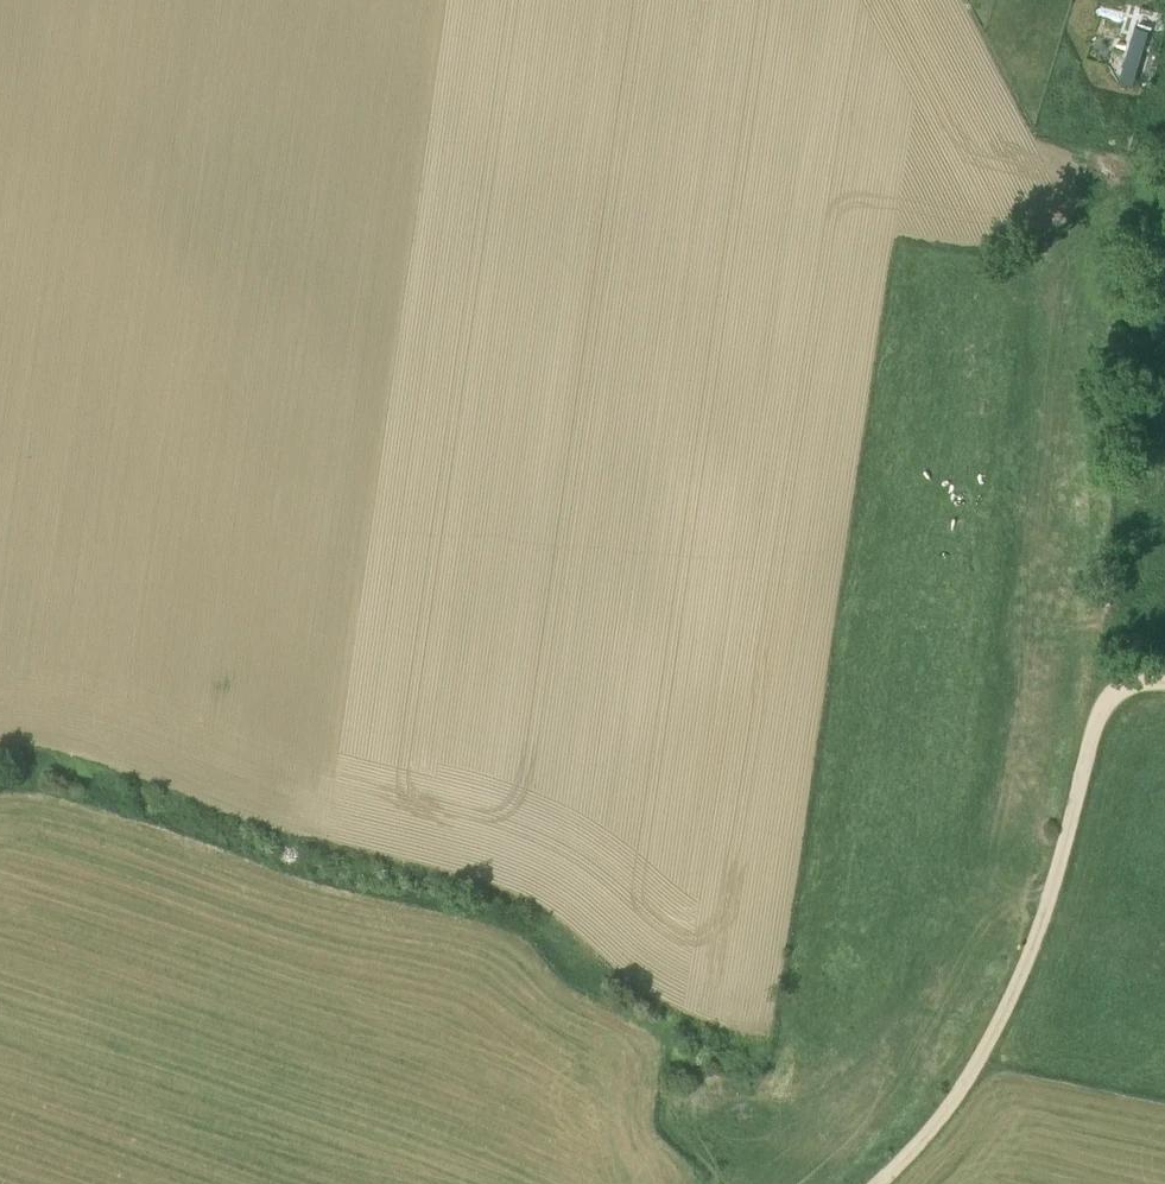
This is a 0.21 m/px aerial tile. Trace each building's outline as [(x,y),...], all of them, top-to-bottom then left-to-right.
[(1118,77),(1132,82),(1148,28),(1134,23),(1118,77)]
